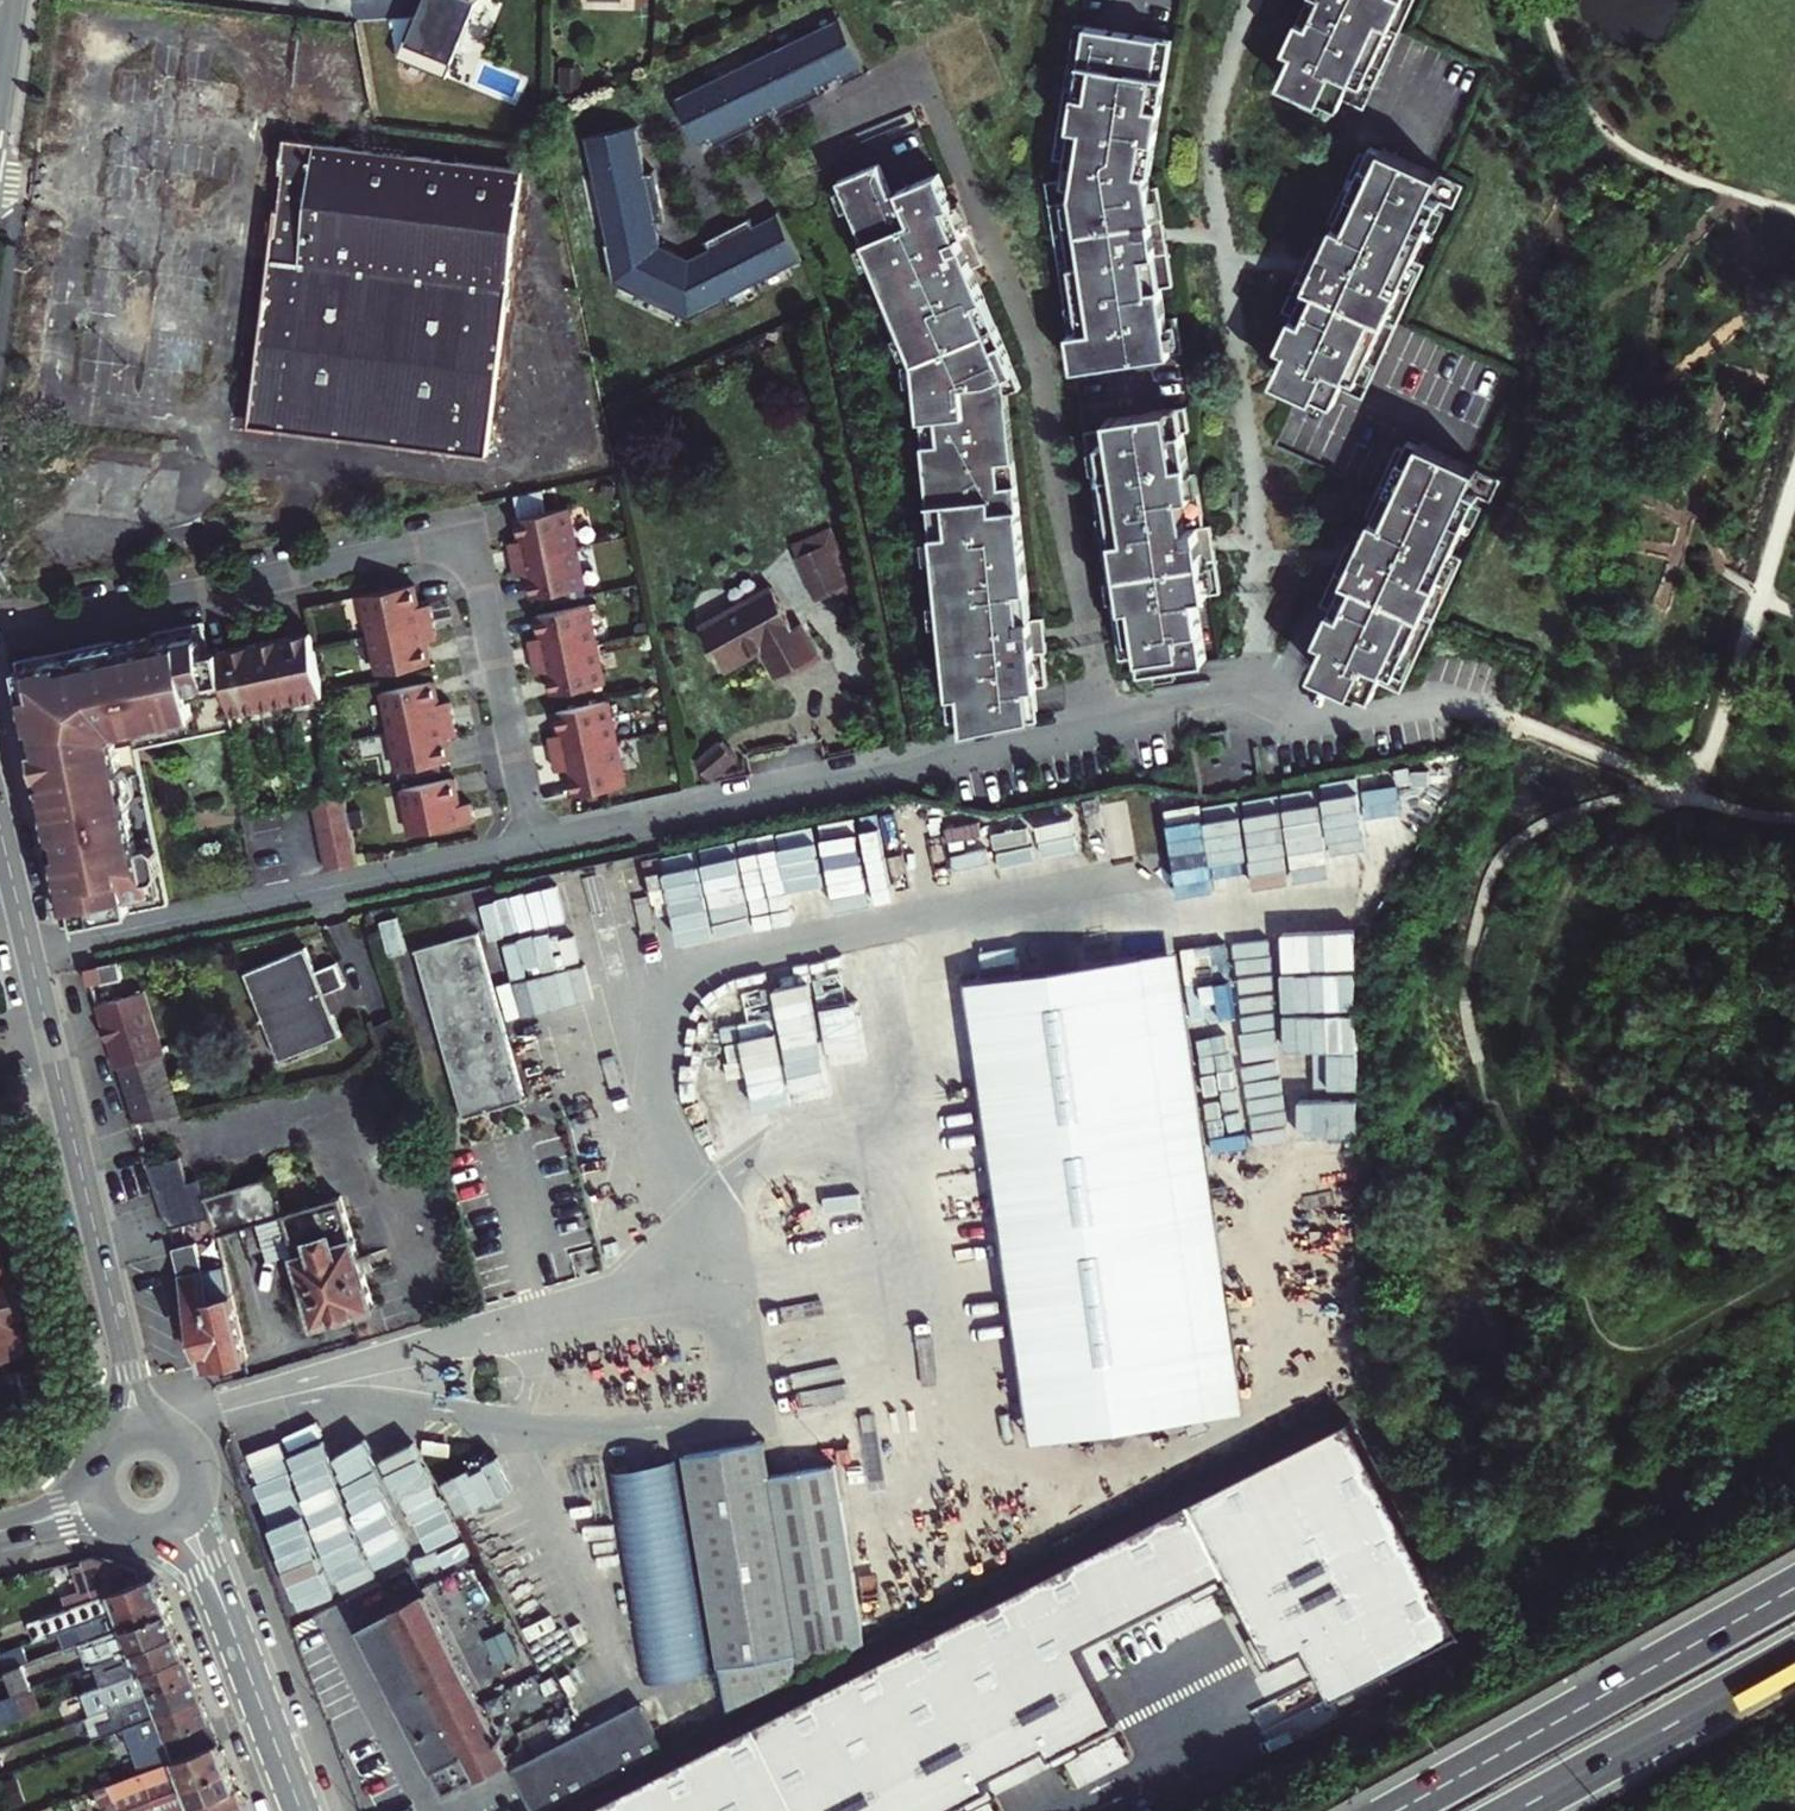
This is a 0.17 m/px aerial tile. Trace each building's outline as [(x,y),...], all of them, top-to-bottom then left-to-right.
[(404,56),(443,73),(473,0),(427,0),(404,56)] [(1287,35),(1298,40),(1285,68),(1309,80),(1306,88),(1325,96),(1327,90),(1342,95),(1346,86),(1360,91),(1371,67),(1402,0),(1302,0),(1287,35)] [(1199,36),(1104,15),(1074,148),(1085,150),(1081,170),(1066,171),(1076,259),(1087,257),(1094,322),(1083,323),(1087,359),(1195,346),(1191,311),(1180,312),(1177,281),(1188,280),(1176,180),(1169,181),(1167,168),(1171,168),(1199,36)] [(841,18),(677,98),(699,145),(709,141),(713,148),(757,126),(754,117),(774,108),(778,115),(823,94),(819,87),(839,76),(845,83),(868,74),(841,18)] [(601,235),(599,235),(607,276),(686,313),(721,294),(721,291),(798,252),(775,206),(749,220),(746,212),(702,234),(706,242),(685,252),(655,238),(649,214),(658,212),(648,164),(638,166),(628,119),(578,130),(601,235)] [(1467,169),(1388,133),(1376,128),(1371,141),(1364,136),(1345,175),(1331,204),(1338,208),(1325,238),(1314,233),(1286,295),(1297,301),(1283,330),(1295,335),(1282,362),(1307,374),(1303,382),(1322,390),(1326,382),(1339,388),(1347,373),(1368,383),(1401,312),(1407,297),(1411,299),(1413,292),(1410,290),(1429,249),(1418,245),(1434,210),(1444,214),(1453,197),(1442,192),(1445,186),(1456,192),(1467,169)] [(492,453),(520,163),(279,139),(251,429),(492,453)] [(869,149),(830,167),(833,171),(824,176),(836,199),(843,195),(860,229),(851,233),(861,252),(869,249),(887,286),(877,290),(912,368),(916,368),(923,427),(931,485),(933,516),(933,521),(925,523),(927,544),(936,542),(942,585),(932,586),(935,606),(943,605),(947,643),(938,644),(944,678),(948,698),(963,697),(964,712),(1044,706),(1040,675),(1048,675),(1043,641),(1047,639),(1043,606),(1032,608),(1028,577),(1017,472),(1014,448),(1006,381),(1020,375),(1008,346),(994,315),(981,289),(968,256),(978,252),(952,192),(946,195),(929,156),(882,177),(869,149)] [(1197,401),(1119,410),(1119,420),(1095,423),(1107,529),(1108,546),(1104,547),(1105,553),(1109,552),(1111,570),(1121,652),(1142,650),(1144,664),(1159,662),(1159,671),(1180,669),(1179,659),(1208,656),(1202,600),(1201,591),(1225,588),(1216,521),(1211,521),(1204,465),(1198,466),(1194,426),(1199,426),(1197,401)] [(1505,463),(1426,426),(1415,421),(1409,433),(1402,429),(1384,468),(1369,498),(1377,502),(1363,531),(1353,526),(1323,588),(1334,593),(1321,622),(1333,628),(1320,655),(1345,667),(1342,675),(1360,683),(1364,675),(1378,682),(1385,666),(1405,675),(1434,613),(1438,604),(1445,589),(1449,591),(1452,585),(1448,583),(1466,542),(1456,538),(1471,503),(1483,508),(1491,489),(1480,484),(1482,479),(1495,485),(1505,463)] [(549,510),(512,517),(518,546),(508,548),(513,573),(523,571),(529,600),(567,592),(549,510)] [(826,548),(821,537),(796,549),(801,559),(797,561),(816,603),(847,588),(828,547),(826,548)] [(772,578),(700,620),(725,662),(754,645),(751,641),(757,637),(772,663),(809,641),(772,578)] [(423,580),(385,588),(402,671),(440,663),(434,634),(444,632),(439,607),(429,609),(423,580)] [(569,607),(532,614),(538,643),(528,645),(533,670),(543,668),(549,697),(587,689),(569,607)] [(320,677),(308,619),(216,638),(229,696),(320,677)] [(134,740),(227,720),(206,621),(17,660),(72,928),(169,906),(134,740)] [(436,678),(398,686),(415,769),(453,761),(447,732),(457,730),(451,706),(442,708),(436,678)] [(590,703),(552,711),(558,740),(548,742),(553,766),(563,764),(569,794),(607,786),(590,703)] [(740,756),(723,736),(698,758),(714,778),(740,756)] [(1416,769),(1256,789),(1266,871),(1302,866),(1300,852),(1340,847),(1338,829),(1387,822),(1384,801),(1419,797),(1416,769)] [(456,776),(418,784),(427,825),(474,815),(472,803),(462,805),(456,776)] [(359,864),(345,794),(315,799),(331,870),(359,864)] [(921,852),(920,820),(888,821),(889,853),(921,852)] [(988,820),(952,829),(955,857),(972,855),(972,847),(991,844),(988,820)] [(882,862),(878,825),(843,829),(847,866),(882,862)] [(755,840),(713,846),(717,874),(691,878),(695,913),(803,898),(801,884),(841,879),(835,836),(756,847),(755,840)] [(434,904),(378,918),(387,950),(442,936),(434,904)] [(523,1101),(476,933),(416,950),(463,1118),(523,1101)] [(1176,937),(960,970),(1029,1426),(1241,1393),(1176,937)] [(1183,948),(1186,975),(1217,972),(1214,944),(1183,948)] [(315,966),(305,945),(247,969),(285,1057),(343,1032),(335,1013),(343,1009),(335,990),(346,985),(334,958),(315,966)] [(121,977),(118,962),(85,968),(89,984),(121,977)] [(183,1110),(144,990),(98,1005),(136,1120),(183,1110)] [(1331,1082),(1357,1083),(1358,1052),(1332,1051),(1331,1082)] [(1316,1093),(1315,1128),(1358,1130),(1359,1095),(1316,1093)] [(181,1155),(148,1165),(167,1227),(213,1213),(207,1196),(201,1177),(189,1181),(181,1155)] [(282,1214),(269,1175),(207,1196),(213,1213),(220,1235),(258,1222),(282,1214)] [(341,1243),(327,1199),(282,1214),(258,1222),(273,1266),(296,1258),(341,1243)] [(14,1259),(10,1261),(0,1225),(0,1354),(31,1346),(26,1325),(31,1324),(14,1259)] [(196,1241),(173,1248),(206,1366),(251,1355),(227,1263),(203,1269),(196,1241)] [(341,1243),(296,1258),(317,1321),(362,1306),(341,1243)] [(23,1370),(0,1376),(0,1409),(31,1401),(23,1370)] [(1359,1418),(589,1810),(945,1810),(996,1785),(995,1773),(1124,1721),(1088,1641),(1233,1570),(1285,1659),(1311,1643),(1337,1695),(1466,1628),(1359,1418)] [(711,1714),(789,1677),(758,1480),(750,1444),(672,1457),(711,1714)] [(288,1466),(296,1492),(262,1503),(284,1573),(393,1539),(384,1510),(358,1518),(366,1542),(353,1545),(325,1455),(288,1466)] [(482,1462),(446,1479),(493,1579),(528,1563),(513,1531),(514,1530),(482,1462)] [(758,1480),(789,1677),(851,1643),(823,1469),(758,1480)] [(62,1601),(66,1614),(138,1584),(134,1573),(91,1554),(81,1557),(83,1563),(76,1566),(85,1593),(62,1601)] [(29,1648),(77,1629),(159,1595),(153,1577),(138,1584),(66,1614),(24,1632),(29,1648)] [(510,1756),(424,1592),(361,1626),(445,1791),(510,1756)] [(159,1595),(77,1629),(83,1645),(166,1612),(159,1595)] [(166,1612),(83,1645),(80,1646),(88,1668),(174,1635),(166,1612)] [(174,1635),(88,1668),(97,1690),(182,1657),(174,1635)] [(182,1657),(97,1690),(106,1712),(190,1679),(182,1657)] [(36,1715),(20,1670),(6,1675),(22,1719),(36,1715)] [(190,1679),(106,1712),(113,1730),(116,1728),(118,1733),(198,1701),(190,1679)] [(664,1742),(639,1697),(510,1766),(533,1809),(664,1742)] [(198,1701),(118,1733),(136,1778),(215,1747),(198,1701)] [(30,1741),(22,1719),(0,1727),(0,1752),(30,1741)] [(215,1747),(136,1778),(121,1784),(131,1810),(224,1771),(215,1747)] [(231,1792),(224,1771),(131,1810),(129,1810),(184,1810),(231,1792)] [(231,1792),(184,1810),(238,1810),(231,1792)]
